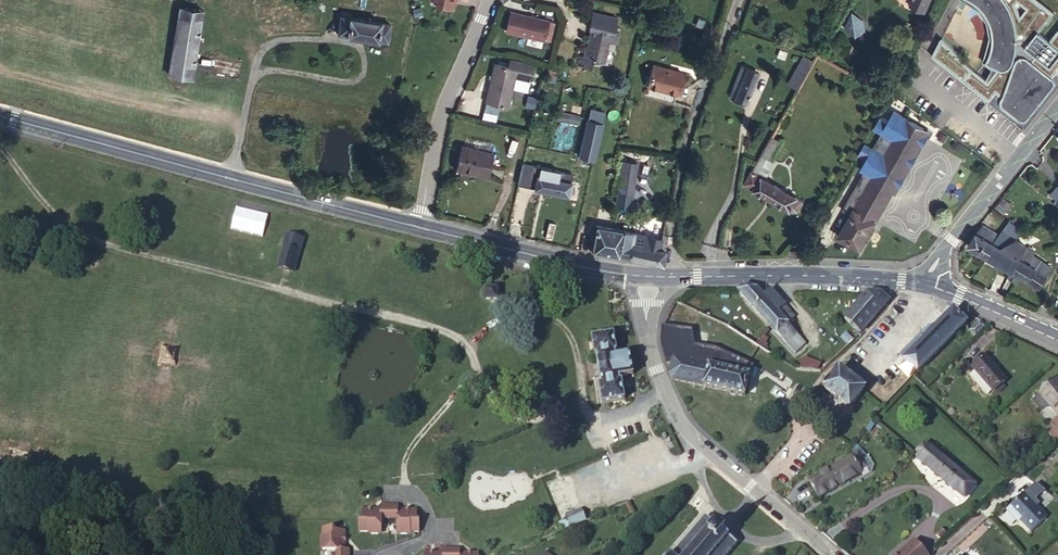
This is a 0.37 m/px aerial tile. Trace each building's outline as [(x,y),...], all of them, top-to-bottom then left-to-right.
[(171,56),(169,74),(192,78),(204,0),(180,0),(171,56)] [(438,1),(437,7),(453,10),(454,4),(455,4),(456,0),(431,0),(438,1)] [(911,6),(925,12),(931,0),(914,0),(911,6)] [(548,21),(510,12),(505,31),(544,40),(549,42),(552,32),(546,30),(548,21)] [(589,28),(591,29),(587,47),(585,46),(583,57),(580,56),(578,64),(591,67),(592,60),(604,62),(609,43),(611,43),(613,31),(616,18),(592,12),(589,28)] [(844,31),(859,39),(867,23),(853,15),(844,31)] [(390,25),(340,17),(338,34),(380,41),(381,32),(389,33),(390,25)] [(389,33),(381,32),(380,41),(388,42),(389,33)] [(1037,36),(1029,52),(1056,66),(1057,63),(1057,37),(1054,45),(1037,36)] [(988,94),(996,83),(940,45),(930,58),(981,93),(983,90),(988,94)] [(789,85),(798,90),(815,60),(805,55),(789,85)] [(511,59),(510,67),(516,68),(515,77),(528,80),(532,64),(511,59)] [(494,63),(485,102),(508,107),(515,77),(516,68),(510,67),(494,63)] [(683,73),(654,65),(649,87),(677,95),(683,73)] [(730,96),(746,102),(758,72),(741,66),(730,96)] [(407,86),(408,83),(402,81),(400,90),(404,92),(406,86),(407,86)] [(602,123),(604,113),(590,109),(588,120),(602,123)] [(865,143),(858,154),(861,156),(863,164),(860,169),(864,172),(843,209),(851,214),(839,236),(860,249),(897,185),(900,186),(905,178),(902,176),(909,164),(912,166),(916,157),(913,156),(920,143),(923,145),(928,136),(925,134),(928,130),(894,110),(890,118),(882,113),(874,128),(881,132),(872,148),(865,143)] [(558,112),(556,122),(578,126),(580,117),(558,112)] [(588,120),(579,157),(594,160),(602,123),(588,120)] [(772,136),(760,157),(765,160),(766,158),(770,160),(781,141),(772,136)] [(461,146),(456,169),(487,177),(493,153),(461,146)] [(760,157),(745,184),(790,210),(791,209),(797,212),(803,201),(765,179),(774,163),(770,160),(766,158),(765,160),(760,157)] [(637,161),(624,159),(621,174),(634,176),(637,161)] [(555,180),(557,167),(544,164),(542,173),(530,170),(527,186),(555,192),(557,181),(557,180),(555,180)] [(631,196),(618,194),(617,204),(630,206),(631,196)] [(263,239),(269,216),(236,208),(231,231),(263,239)] [(969,246),(1011,271),(1009,275),(1017,280),(1020,276),(1037,286),(1050,266),(1032,254),(1034,251),(1014,240),(1022,230),(1010,221),(999,235),(983,225),(977,233),(969,246)] [(623,230),(596,225),(591,251),(618,256),(623,230)] [(633,232),(623,230),(618,256),(628,258),(633,233),(633,232)] [(658,238),(633,233),(628,258),(663,266),(667,240),(667,237),(662,233),(661,239),(658,238)] [(284,248),(300,252),(303,239),(287,235),(284,248)] [(294,272),(300,252),(284,248),(279,268),(294,272)] [(480,297),(492,297),(493,285),(481,285),(480,297)] [(744,286),(741,289),(739,291),(787,344),(797,334),(787,324),(795,317),(770,290),(763,297),(756,290),(744,286)] [(868,293),(863,298),(845,319),(861,333),(889,301),(880,294),(868,293)] [(906,363),(916,372),(917,374),(967,324),(954,310),(904,361),(906,363)] [(971,331),(976,335),(984,327),(979,322),(971,331)] [(771,359),(773,355),(761,348),(728,327),(720,339),(753,360),(759,351),(771,359)] [(797,334),(787,344),(795,353),(806,343),(797,334)] [(595,355),(596,355),(601,384),(600,385),(602,403),(624,400),(621,381),(619,382),(619,377),(633,375),(631,365),(630,354),(615,356),(615,352),(617,352),(614,335),(592,338),(595,355)] [(1018,358),(1022,352),(1015,347),(1011,353),(1018,358)] [(670,376),(672,380),(745,396),(751,369),(675,353),(670,376)] [(1005,381),(985,358),(973,368),(994,391),(1005,381)] [(791,380),(797,370),(786,363),(780,373),(791,380)] [(889,401),(914,375),(916,372),(906,363),(879,392),(889,401)] [(846,373),(864,388),(870,382),(851,367),(846,373)] [(866,389),(864,388),(846,373),(840,368),(824,388),(850,409),(866,389)] [(811,381),(814,371),(797,370),(791,380),(811,381)] [(1033,401),(1040,410),(1052,407),(1057,414),(1057,380),(1033,401)] [(1057,441),(1057,429),(1056,431),(1049,437),(1055,443),(1057,441)] [(864,452),(857,444),(855,446),(851,457),(825,472),(809,481),(818,496),(862,472),(861,470),(867,466),(863,459),(861,455),(864,452)] [(919,459),(965,497),(975,486),(929,447),(919,459)] [(868,456),(863,459),(867,466),(861,470),(862,472),(862,471),(865,476),(873,471),(874,465),(868,456)] [(1031,489),(1009,509),(1031,533),(1047,518),(1036,506),(1042,500),(1031,489)] [(389,519),(389,505),(381,505),(381,509),(362,509),(362,520),(359,520),(359,531),(370,532),(372,533),(377,533),(380,532),(382,532),(382,518),(389,519)] [(398,505),(389,505),(389,519),(397,519),(396,532),(398,532),(400,534),(406,534),(408,532),(419,532),(419,521),(416,521),(416,510),(398,510),(398,505)] [(568,515),(567,516),(568,519),(572,526),(585,520),(581,510),(568,515)] [(706,518),(705,517),(704,518),(705,519),(699,526),(698,525),(697,526),(698,527),(692,534),(691,533),(690,534),(691,535),(685,541),(684,541),(684,542),(678,549),(678,548),(677,549),(677,550),(673,554),(728,554),(729,554),(730,554),(730,553),(735,546),(736,545),(737,546),(737,545),(737,544),(736,543),(736,544),(728,537),(730,535),(729,534),(727,536),(726,535),(727,533),(726,532),(725,534),(718,528),(720,527),(719,526),(717,527),(716,526),(717,524),(716,523),(714,525),(707,518),(707,517),(706,518)] [(572,526),(568,519),(561,522),(564,529),(572,526)] [(322,528),(322,539),(321,541),(321,546),(322,549),(322,551),(336,551),(335,554),(349,554),(349,549),(345,549),(345,531),(334,531),(334,528),(322,528)] [(914,542),(901,554),(926,554),(914,542)]
